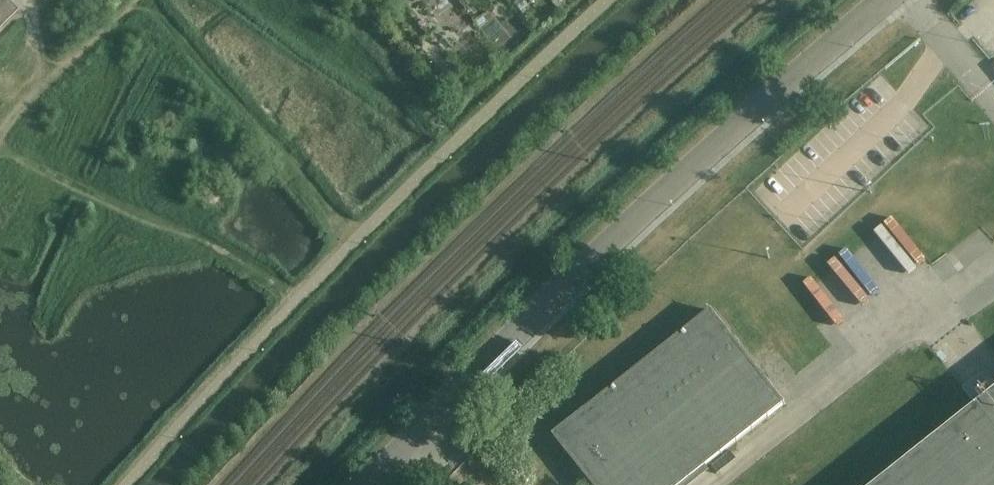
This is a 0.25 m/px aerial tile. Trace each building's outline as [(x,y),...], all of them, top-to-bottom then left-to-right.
[(9,2),(7,0),(0,0),(0,11),(9,2)] [(0,11),(0,27),(0,28),(18,11),(9,2),(0,11)] [(592,484),(683,484),(785,404),(711,311),(553,436),(592,484)] [(877,484),(993,484),(993,392),(877,484)]
